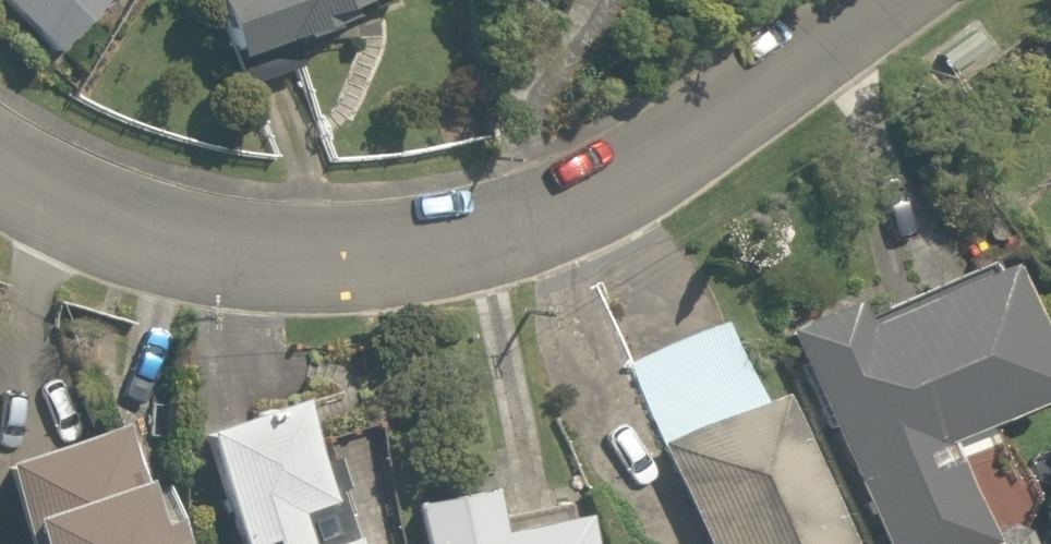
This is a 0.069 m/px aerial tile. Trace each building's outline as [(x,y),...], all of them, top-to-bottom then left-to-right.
[(112,0),(3,0),(61,61),(118,6),(112,0)] [(242,84),(301,64),(291,37),(351,16),(347,4),(359,0),(213,0),(242,84)] [(938,51),(950,68),(982,46),(970,28),(938,51)] [(880,543),(979,543),(985,541),(938,439),(1050,387),(1050,384),(995,261),(858,324),(846,299),(782,329),(880,543)] [(764,391),(753,396),(719,321),(627,363),(661,438),(654,441),(700,543),(833,543),(764,391)] [(353,535),(345,538),(297,397),(198,430),(237,543),(356,543),(353,535)] [(175,522),(160,526),(126,428),(3,470),(27,543),(179,543),(175,522)] [(571,498),(488,516),(482,488),(411,503),(419,543),(581,543),(571,498)]
